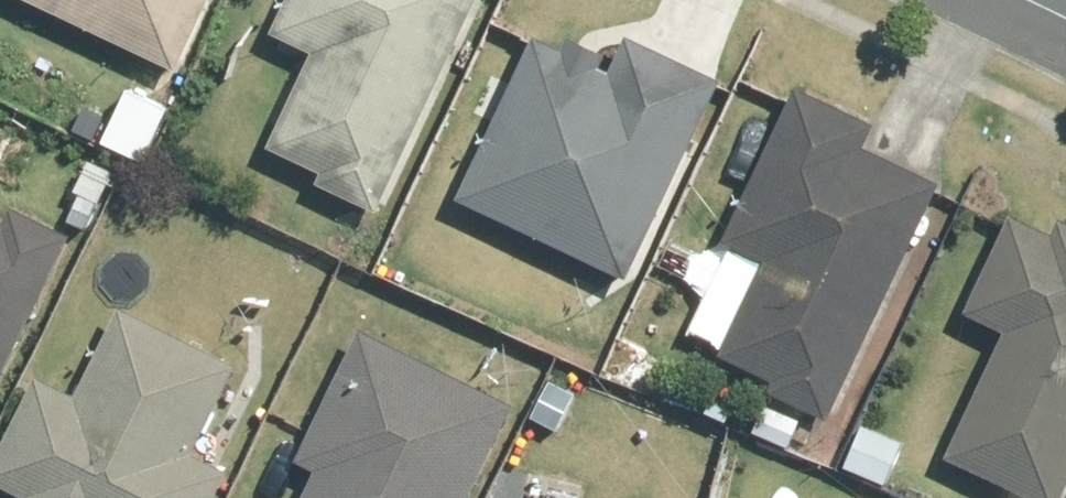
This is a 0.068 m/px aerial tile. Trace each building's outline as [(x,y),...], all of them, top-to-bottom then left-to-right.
[(176,70),(209,0),(26,0),(176,70)] [(272,34),(314,54),(268,152),(384,205),(479,0),(288,0),(272,34)] [(536,42),(462,208),(630,283),(704,118),(702,117),(718,80),(626,38),(609,75),(536,42)] [(873,128),(797,91),(782,120),(781,120),(772,141),(754,178),(755,179),(681,347),(838,416),(939,189),(860,154),(873,128)] [(5,228),(0,226),(0,379),(68,241),(12,213),(5,228)] [(1065,490),(1065,224),(1058,221),(1051,238),(1015,221),(969,314),(1007,333),(948,453),(1039,497),(1062,497),(1065,490)] [(232,363),(123,313),(83,399),(37,376),(0,450),(0,485),(26,497),(221,497),(233,474),(190,453),(232,363)] [(362,332),(295,465),(312,473),(300,497),(469,497),(515,406),(418,357),(417,359),(362,332)]
